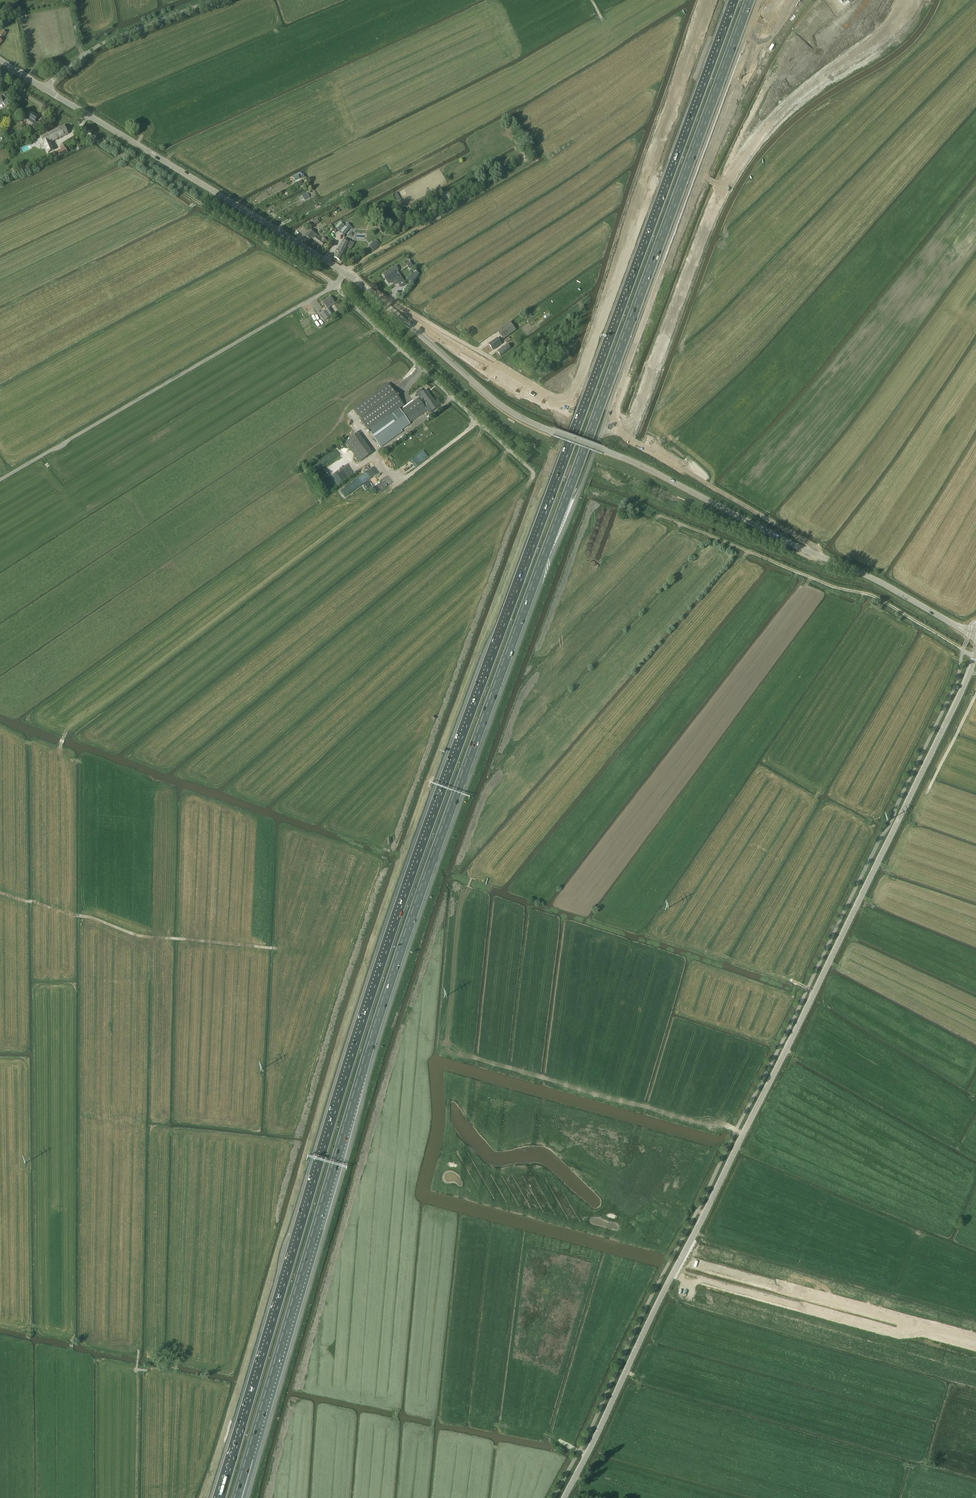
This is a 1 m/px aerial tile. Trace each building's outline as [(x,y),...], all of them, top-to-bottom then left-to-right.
[(0,96),(1,97),(0,97),(0,104),(3,103),(5,106),(9,104),(4,94),(0,96)] [(38,117),(31,112),(30,114),(27,112),(23,117),(32,124),(31,127),(34,129),(39,123),(35,121),(38,117)] [(54,150),(51,142),(68,134),(64,125),(46,134),(40,137),(44,146),(45,146),(48,154),(54,150)] [(31,144),(20,147),(22,153),(33,150),(31,144)] [(335,228),(339,232),(345,226),(340,222),(335,228)] [(344,236),(349,230),(345,226),(339,232),(344,236)] [(317,235),(315,233),(310,230),(305,236),(310,240),(311,238),(313,240),(316,237),(317,235)] [(317,235),(316,237),(313,240),(322,247),(326,242),(327,241),(322,237),(321,238),(317,235)] [(343,240),(334,257),(340,261),(349,243),(343,240)] [(379,246),(378,246),(375,242),(373,243),(370,246),(374,251),(379,246)] [(412,265),(406,257),(401,261),(406,269),(410,267),(412,265)] [(406,284),(400,276),(398,277),(395,273),(399,270),(396,267),(384,275),(386,278),(385,278),(386,280),(389,284),(391,283),(393,281),(395,284),(398,283),(401,287),(406,284)] [(412,284),(419,274),(418,272),(408,279),(412,284)] [(326,299),(331,306),(335,303),(330,296),(326,299)] [(328,310),(327,311),(330,316),(333,313),(329,307),(331,306),(326,299),(322,302),(327,309),(328,310)] [(330,316),(327,311),(326,310),(319,315),(323,322),(330,317),(330,316)] [(497,331),(501,336),(503,340),(516,330),(510,322),(497,331)] [(489,345),(493,350),(501,344),(497,339),(489,345)] [(507,344),(504,347),(497,352),(500,356),(510,348),(507,344)] [(353,409),(367,429),(380,448),(402,432),(391,415),(390,414),(403,405),(388,384),(375,393),(353,409)] [(421,394),(426,402),(429,400),(428,398),(430,396),(426,390),(421,394)] [(438,406),(430,396),(428,398),(429,400),(426,402),(423,404),(426,409),(429,406),(432,410),(438,406)] [(427,410),(426,409),(423,404),(418,398),(402,410),(411,422),(427,410)] [(396,411),(392,414),(403,430),(408,427),(396,411)] [(373,453),(358,433),(346,442),(360,462),(373,453)] [(343,465),(338,460),(321,475),(325,480),(343,465)] [(375,468),(357,478),(361,486),(363,485),(365,489),(377,482),(373,476),(378,474),(375,468)] [(707,545),(705,548),(703,546),(700,551),(701,552),(694,564),(700,568),(712,548),(707,545)]
